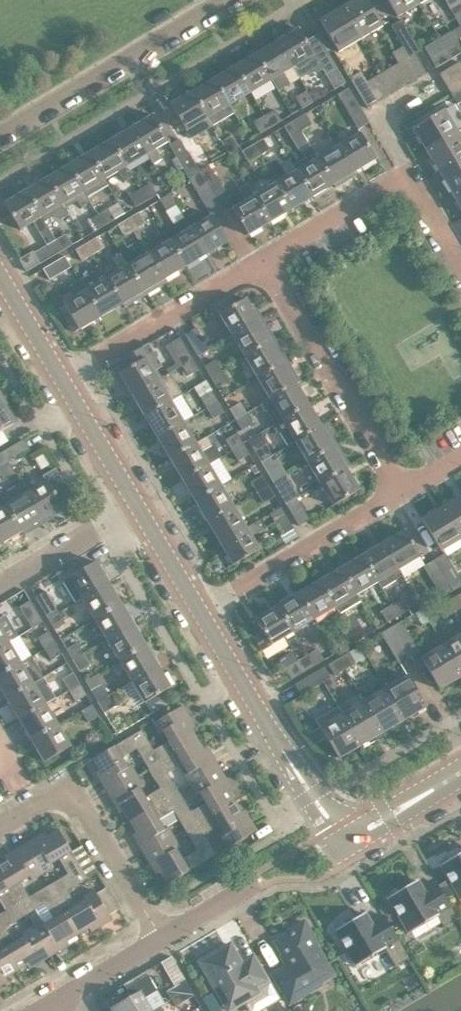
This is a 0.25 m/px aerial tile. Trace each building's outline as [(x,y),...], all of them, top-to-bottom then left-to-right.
[(36,20),(47,15),(40,0),(27,0),(36,20)] [(341,7),(360,38),(382,25),(367,0),(353,0),(341,7)] [(417,0),(387,0),(396,16),(418,3),(417,0)] [(459,26),(460,25),(460,5),(458,0),(444,0),(459,26)] [(319,20),(338,51),(360,38),(341,7),(319,20)] [(59,13),(51,18),(66,39),(73,34),(59,13)] [(408,56),(414,53),(419,50),(401,19),(390,25),(402,46),(408,56)] [(460,25),(459,26),(449,32),(454,40),(460,36),(460,26),(460,25)] [(318,34),(306,41),(298,28),(277,40),(298,77),(320,64),(325,72),(337,65),(318,34)] [(454,40),(449,32),(424,47),(436,67),(460,51),(454,40)] [(277,40),(255,53),(271,79),(283,72),(290,83),(299,78),(298,77),(277,40)] [(397,63),(404,58),(408,56),(402,46),(391,52),(397,63)] [(424,47),(419,50),(414,53),(426,73),(436,67),(424,47)] [(255,53),(234,66),(250,92),(271,79),(255,53)] [(404,58),(416,78),(426,73),(414,53),(408,56),(404,58)] [(416,78),(404,58),(397,63),(395,64),(406,84),(416,78)] [(444,83),(460,73),(460,65),(459,61),(438,73),(444,83)] [(397,90),(406,84),(395,64),(385,70),(397,90)] [(229,104),(250,92),(234,66),(213,78),(233,112),(229,104)] [(340,69),(328,71),(331,87),(343,84),(340,69)] [(387,96),(397,90),(385,70),(375,76),(387,96)] [(355,88),(365,82),(366,81),(360,71),(349,77),(355,88)] [(444,83),(450,93),(460,87),(460,73),(444,83)] [(375,76),(366,81),(365,82),(377,101),(387,96),(375,76)] [(213,78),(192,91),(207,117),(208,117),(212,124),(233,112),(213,78)] [(367,108),(377,101),(365,82),(355,88),(367,108)] [(358,128),(369,122),(348,87),(337,93),(358,128)] [(450,93),(456,103),(460,100),(460,87),(450,93)] [(208,117),(207,117),(192,91),(170,104),(190,137),(212,124),(208,117)] [(302,108),(313,102),(306,91),(295,97),(302,108)] [(270,126),(281,120),(274,109),(264,115),(270,126)] [(412,127),(425,149),(456,131),(443,109),(412,127)] [(301,130),(311,124),(305,113),(294,119),(301,130)] [(147,153),(148,152),(154,162),(162,157),(156,147),(168,140),(153,114),(132,127),(147,153)] [(260,133),(270,126),(264,115),(253,122),(260,133)] [(290,136),(301,130),(294,119),(284,125),(290,136)] [(122,128),(109,136),(111,139),(110,139),(132,176),(126,165),(147,153),(132,127),(124,131),(122,128)] [(456,131),(425,149),(438,171),(460,157),(460,139),(456,131)] [(360,132),(339,145),(354,171),(375,158),(360,132)] [(228,151),(238,145),(232,134),(221,140),(228,151)] [(199,172),(187,151),(179,138),(168,144),(188,178),(199,172)] [(258,155),(269,149),(262,138),(252,144),(258,155)] [(132,176),(110,139),(89,152),(108,183),(109,183),(106,177),(117,170),(124,181),(132,176)] [(248,161),(258,155),(252,144),(241,150),(248,161)] [(187,151),(199,172),(209,166),(197,145),(187,151)] [(333,184),(354,171),(339,145),(317,158),(333,184)] [(333,184),(317,158),(310,146),(302,151),(305,158),(293,165),(296,170),(311,196),(333,184)] [(108,183),(89,152),(68,165),(89,201),(90,201),(87,196),(108,183)] [(451,193),(460,187),(460,157),(438,171),(451,193)] [(89,201),(68,165),(46,177),(68,214),(64,207),(77,200),(81,207),(89,201)] [(221,209),(231,203),(209,166),(199,172),(221,209)] [(296,170),(275,183),(290,209),(311,196),(296,170)] [(228,241),(212,214),(221,209),(199,172),(188,178),(210,215),(197,223),(191,213),(185,216),(207,254),(228,241)] [(68,214),(46,177),(25,190),(61,250),(54,239),(55,239),(44,221),(51,216),(60,219),(68,214)] [(146,200),(156,194),(150,182),(139,189),(146,200)] [(247,234),(269,221),(253,195),(246,183),(238,189),(245,200),(232,208),(247,234)] [(269,221),(290,209),(275,183),(253,195),(269,221)] [(451,193),(460,209),(460,187),(451,193)] [(135,206),(146,200),(139,189),(129,195),(135,206)] [(61,250),(25,190),(4,203),(19,229),(32,221),(46,244),(33,252),(40,263),(61,250)] [(166,210),(177,203),(170,192),(159,199),(166,210)] [(104,225),(114,219),(108,208),(97,214),(104,225)] [(134,229),(145,222),(138,211),(128,217),(134,229)] [(93,231),(104,225),(97,214),(86,220),(93,231)] [(186,266),(207,254),(185,216),(174,223),(180,233),(170,240),(186,266)] [(124,235),(134,229),(128,217),(117,224),(124,235)] [(61,250),(72,244),(65,233),(55,239),(54,239),(61,250)] [(92,254),(103,247),(96,236),(85,243),(92,254)] [(164,279),(186,266),(170,240),(148,252),(164,279)] [(81,260),(92,254),(85,243),(75,249),(81,260)] [(127,265),(143,292),(145,295),(158,287),(156,284),(164,279),(148,252),(127,265)] [(143,292),(127,265),(120,253),(112,258),(119,270),(106,277),(100,267),(122,304),(124,308),(136,300),(134,297),(143,292)] [(49,279),(71,266),(64,255),(43,268),(49,279)] [(78,280),(100,317),(122,304),(100,267),(78,280)] [(79,329),(100,317),(78,280),(70,285),(76,295),(63,303),(64,304),(59,307),(74,332),(79,329)] [(232,334),(257,319),(245,298),(235,304),(229,294),(213,304),(227,326),(216,332),(222,341),(232,335),(232,334)] [(263,327),(257,319),(232,334),(232,335),(244,356),(270,340),(274,338),(266,325),(263,327)] [(197,355),(208,349),(195,327),(184,333),(197,355)] [(181,365),(192,358),(179,336),(168,343),(181,365)] [(270,340),(244,356),(257,377),(283,361),(286,360),(279,347),(275,349),(270,340)] [(157,379),(153,371),(162,366),(148,343),(123,357),(129,367),(115,375),(124,389),(127,387),(131,394),(157,379)] [(187,375),(198,369),(192,358),(181,365),(187,375)] [(210,376),(221,370),(214,359),(203,366),(210,376)] [(269,398),(295,383),(299,381),(291,368),(288,370),(283,361),(257,377),(269,398)] [(216,387),(227,380),(221,370),(210,376),(216,387)] [(168,372),(157,379),(131,394),(144,415),(170,400),(180,394),(168,372)] [(308,404),(295,383),(269,398),(259,404),(262,410),(267,411),(268,410),(276,422),(271,425),(272,425),(308,404)] [(206,407),(217,401),(211,390),(200,397),(206,407)] [(144,415),(157,436),(183,421),(170,400),(144,415)] [(213,418),(224,411),(217,401),(206,407),(213,418)] [(1,402),(0,402),(0,431),(17,421),(9,408),(6,410),(1,402)] [(235,419),(246,412),(239,402),(229,408),(235,419)] [(295,441),(321,425),(308,404),(272,425),(276,433),(280,430),(288,444),(295,440),(295,441)] [(241,429),(252,423),(246,412),(235,419),(241,429)] [(183,421),(157,436),(169,458),(206,436),(195,442),(183,421)] [(325,433),(321,425),(295,441),(307,462),(333,446),(337,444),(329,431),(325,433)] [(232,449),(242,443),(236,433),(225,439),(232,449)] [(169,458),(182,479),(208,464),(200,451),(211,445),(206,436),(169,458)] [(8,462),(29,449),(23,438),(1,451),(8,462)] [(238,460),(249,454),(242,443),(232,449),(238,460)] [(260,461),(271,454),(265,444),(254,450),(260,461)] [(333,446),(307,462),(320,483),(346,468),(346,467),(349,465),(341,451),(337,453),(333,446)] [(266,471),(277,465),(271,454),(260,461),(266,471)] [(208,464),(182,479),(195,500),(221,485),(208,464)] [(57,495),(67,489),(55,468),(43,475),(46,480),(26,492),(42,518),(63,506),(57,495)] [(346,468),(320,483),(333,504),(359,489),(346,468)] [(257,492),(268,486),(261,475),(250,481),(257,492)] [(26,492),(20,482),(0,494),(0,497),(5,505),(6,504),(21,530),(42,518),(26,492)] [(321,484),(301,494),(308,509),(328,500),(321,484)] [(207,522),(233,506),(221,485),(195,500),(207,522)] [(263,502),(274,496),(268,486),(257,492),(263,502)] [(285,503),(296,497),(290,486),(279,493),(285,503)] [(443,506),(460,536),(460,495),(443,506)] [(298,525),(309,518),(296,497),(285,503),(298,525)] [(5,505),(0,507),(0,542),(0,543),(21,530),(6,504),(5,505)] [(207,522),(220,543),(246,527),(233,506),(207,522)] [(282,534),(293,528),(280,506),(269,513),(282,534)] [(460,537),(460,536),(443,506),(421,519),(440,550),(460,537)] [(220,543),(232,564),(258,549),(251,535),(263,528),(258,520),(246,527),(220,543)] [(383,542),(398,568),(420,555),(404,529),(383,542)] [(383,542),(362,555),(377,581),(381,587),(403,575),(398,568),(383,542)] [(460,584),(460,580),(444,553),(434,559),(452,590),(460,584)] [(362,555),(340,567),(356,593),(377,581),(362,555)] [(441,596),(452,590),(434,559),(423,565),(441,596)] [(81,597),(108,581),(95,561),(62,580),(74,601),(81,597)] [(340,567),(319,580),(334,606),(335,606),(339,612),(360,600),(356,593),(340,567)] [(334,606),(319,580),(298,593),(313,618),(334,606)] [(108,581),(81,597),(94,618),(120,602),(108,581)] [(47,618),(58,611),(45,590),(35,596),(47,618)] [(298,593),(276,605),(292,631),(313,618),(298,593)] [(460,606),(460,602),(456,594),(446,601),(452,612),(460,606)] [(397,615),(398,615),(408,609),(401,598),(391,604),(397,615)] [(32,627),(42,621),(30,600),(19,606),(32,627)] [(442,618),(452,612),(446,601),(435,607),(442,618)] [(132,623),(120,602),(94,618),(106,639),(132,623)] [(387,621),(397,615),(391,604),(380,610),(387,621)] [(255,618),(263,631),(253,637),(260,650),(283,636),(290,648),(299,643),(292,631),(276,605),(255,618)] [(54,629),(65,622),(58,611),(47,618),(54,629)] [(8,641),(15,637),(17,636),(4,615),(0,617),(0,646),(8,641)] [(409,657),(419,651),(401,620),(391,626),(409,657)] [(132,623),(106,639),(119,659),(145,644),(132,623)] [(355,640),(366,634),(359,623),(348,629),(355,640)] [(399,663),(409,657),(391,626),(380,632),(399,663)] [(344,647),(355,640),(348,629),(338,635),(344,647)] [(44,648),(54,641),(48,630),(37,637),(44,648)] [(460,675),(460,633),(442,644),(460,675)] [(20,662),(8,641),(0,646),(0,674),(20,662)] [(50,659),(61,653),(54,641),(44,648),(50,659)] [(72,659),(83,653),(76,642),(66,648),(72,659)] [(157,665),(145,644),(119,659),(131,680),(157,665)] [(438,688),(460,675),(442,644),(420,657),(438,688)] [(313,665),(323,659),(317,648),(306,654),(313,665)] [(345,668),(355,662),(349,651),(338,657),(345,668)] [(79,670),(89,664),(83,653),(72,659),(79,670)] [(291,678),(313,665),(306,654),(284,667),(291,678)] [(20,662),(0,674),(0,695),(3,700),(6,698),(33,683),(43,677),(30,655),(20,662)] [(334,675),(345,668),(338,657),(328,664),(334,675)] [(157,665),(131,680),(144,702),(170,686),(157,665)] [(300,694),(330,677),(323,666),(294,684),(300,694)] [(68,689),(79,683),(73,672),(62,678),(68,689)] [(404,718),(426,705),(407,674),(385,687),(404,718)] [(374,694),(363,700),(382,731),(404,718),(385,687),(381,680),(370,687),(374,694)] [(33,683),(6,698),(19,719),(45,703),(33,683)] [(75,700),(86,694),(79,683),(68,689),(75,700)] [(97,701),(108,694),(101,683),(90,690),(97,701)] [(103,712),(114,705),(108,694),(97,701),(103,712)] [(360,744),(382,731),(363,700),(341,713),(360,744)] [(31,740),(57,724),(45,703),(19,719),(31,740)] [(87,721),(98,715),(92,704),(80,711),(87,721)] [(152,750),(150,745),(138,752),(148,768),(196,739),(190,727),(193,725),(181,705),(153,722),(159,733),(163,731),(168,740),(152,750)] [(338,757),(360,744),(341,713),(319,726),(338,757)] [(57,724),(31,740),(44,761),(70,746),(57,724)] [(107,792),(136,775),(130,764),(126,767),(120,757),(136,748),(138,752),(150,745),(140,729),(92,758),(99,770),(95,772),(107,792)] [(148,768),(157,783),(168,776),(166,772),(182,762),(187,772),(184,774),(190,784),(219,767),(207,747),(203,750),(196,739),(148,768)] [(189,812),(187,807),(175,814),(185,830),(233,800),(227,789),(230,787),(219,767),(190,784),(196,795),(200,793),(205,802),(189,812)] [(178,792),(168,776),(157,783),(159,787),(144,797),(138,787),(142,785),(136,775),(107,792),(119,812),(122,810),(129,821),(178,792)] [(144,854),(173,837),(167,826),(163,829),(157,819),(173,810),(175,814),(187,807),(178,792),(129,821),(136,832),(132,834),(144,854)] [(224,834),(221,836),(227,847),(256,830),(244,809),(240,812),(233,800),(185,830),(194,845),(205,838),(203,834),(219,824),(224,834)] [(24,844),(41,873),(51,867),(49,863),(59,858),(68,873),(63,876),(70,887),(86,878),(57,829),(46,836),(44,832),(34,838),(24,844)] [(181,859),(175,849),(179,847),(173,837),(144,854),(156,874),(159,872),(166,883),(215,854),(205,838),(194,845),(196,849),(181,859)] [(29,876),(31,879),(41,873),(24,844),(4,856),(6,860),(0,863),(0,875),(24,915),(39,906),(32,894),(28,897),(19,881),(29,876)] [(460,900),(460,852),(450,858),(447,854),(439,862),(440,864),(460,900)] [(6,910),(1,913),(8,924),(24,915),(0,875),(0,900),(6,910)] [(88,927),(90,931),(111,919),(108,914),(118,908),(106,887),(95,893),(94,890),(83,896),(85,900),(75,905),(66,890),(70,887),(63,876),(48,885),(77,934),(88,927)] [(437,915),(448,933),(460,925),(460,924),(436,882),(423,889),(417,879),(398,891),(394,887),(386,895),(387,897),(408,932),(437,915)] [(445,880),(439,883),(447,897),(453,894),(445,880)] [(42,921),(31,927),(48,956),(68,944),(66,940),(77,934),(48,885),(32,894),(39,906),(44,903),(53,919),(44,924),(42,921)] [(334,927),(335,929),(334,930),(355,965),(384,948),(395,966),(409,957),(383,914),(371,922),(364,912),(345,923),(341,919),(334,927)] [(1,913),(0,914),(0,945),(15,971),(26,964),(29,968),(48,956),(31,927),(21,933),(23,937),(13,942),(4,927),(8,924),(1,913)] [(311,933),(304,921),(290,929),(291,931),(275,941),(284,956),(287,955),(292,964),(287,967),(286,965),(272,973),(289,1002),(318,985),(312,974),(327,965),(309,934),(311,933)] [(276,997),(266,980),(252,956),(241,962),(229,944),(199,961),(209,978),(207,980),(213,990),(216,989),(217,990),(226,985),(237,1004),(247,998),(254,1010),(276,997)] [(15,971),(0,945),(0,985),(6,981),(4,977),(15,971)] [(170,997),(189,987),(170,956),(160,961),(174,985),(165,990),(170,998),(170,997)] [(125,987),(130,995),(109,1007),(112,1010),(148,1010),(151,1009),(163,1002),(156,990),(157,990),(147,974),(125,987)] [(175,1005),(181,1002),(193,995),(189,987),(170,997),(175,1005)] [(280,1002),(271,1007),(274,1010),(285,1010),(280,1002)]
